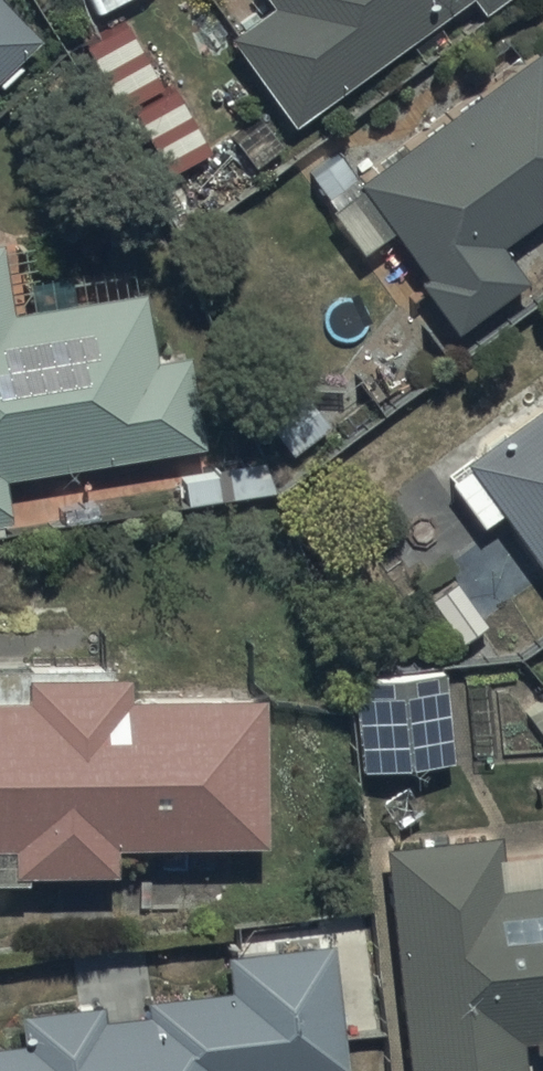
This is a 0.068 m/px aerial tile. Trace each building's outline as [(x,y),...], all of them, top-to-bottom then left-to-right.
[(0,0),(0,87),(2,89),(24,66),(14,56),(35,35),(0,0)] [(463,0),(265,0),(270,6),(228,37),(241,55),(229,65),(249,93),(262,84),(292,125),(463,0)] [(482,18),(506,0),(468,0),(482,18)] [(128,19),(82,43),(119,115),(130,110),(165,176),(208,153),(173,85),(165,90),(128,19)] [(538,46),(356,179),(337,155),(310,175),(330,202),(323,207),(361,255),(388,234),(422,278),(415,283),(453,333),(526,278),(501,245),(542,213),(542,53),(538,46)] [(205,444),(188,355),(148,362),(135,291),(9,315),(0,267),(0,483),(205,444)] [(465,462),(468,467),(448,482),(482,528),(500,515),(542,572),(542,404),(465,462)] [(126,699),(125,676),(109,676),(109,667),(0,668),(0,884),(25,884),(25,874),(114,874),(114,846),(259,845),(261,699),(126,699)] [(441,668),(350,678),(360,770),(451,761),(441,668)] [(381,848),(406,1070),(525,1070),(522,1042),(532,1041),(535,1067),(542,1066),(542,884),(504,888),(498,835),(381,848)] [(224,956),(228,991),(143,999),(145,1014),(102,1019),(100,1005),(16,1014),(19,1043),(0,1045),(0,1070),(344,1070),(331,945),(224,956)]
